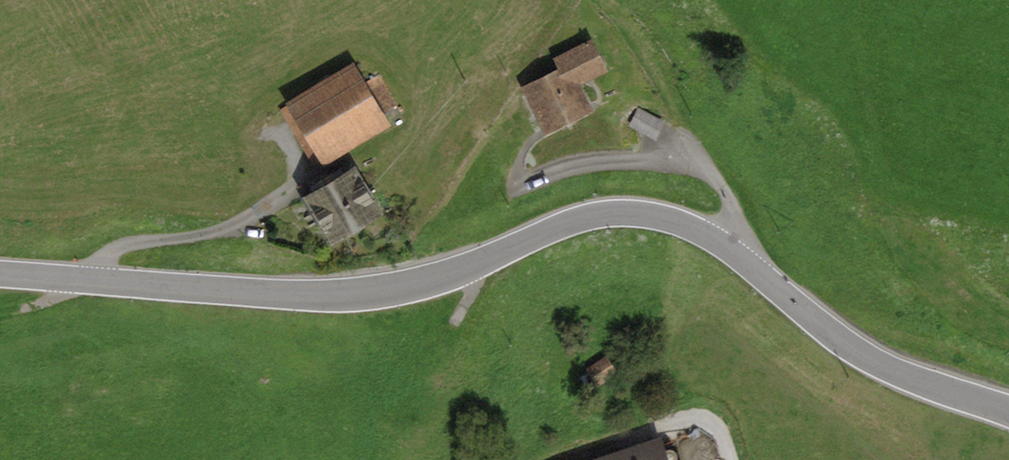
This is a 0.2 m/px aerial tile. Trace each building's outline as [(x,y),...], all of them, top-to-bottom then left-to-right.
[(596,84),(622,70),(606,40),(568,60),(572,69),(537,88),(562,136),(610,110),(596,84)] [(334,174),(415,123),(375,62),(295,113),(334,174)] [(409,217),(373,161),(326,191),(361,247),(409,217)] [(711,442),(680,453),(673,434),(601,459),(718,459),(711,442)]
